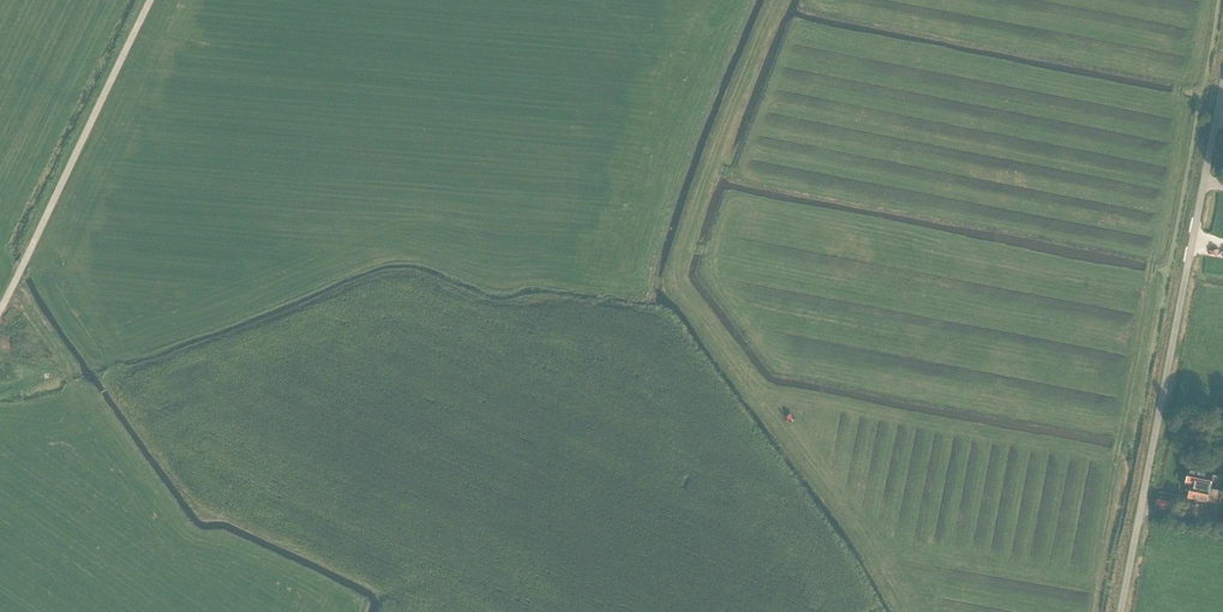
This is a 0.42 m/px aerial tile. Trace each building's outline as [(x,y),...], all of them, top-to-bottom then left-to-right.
[(1216,505),(1219,492),(1209,490),(1212,476),(1188,470),(1184,486),(1189,487),(1187,499),(1216,505)]
